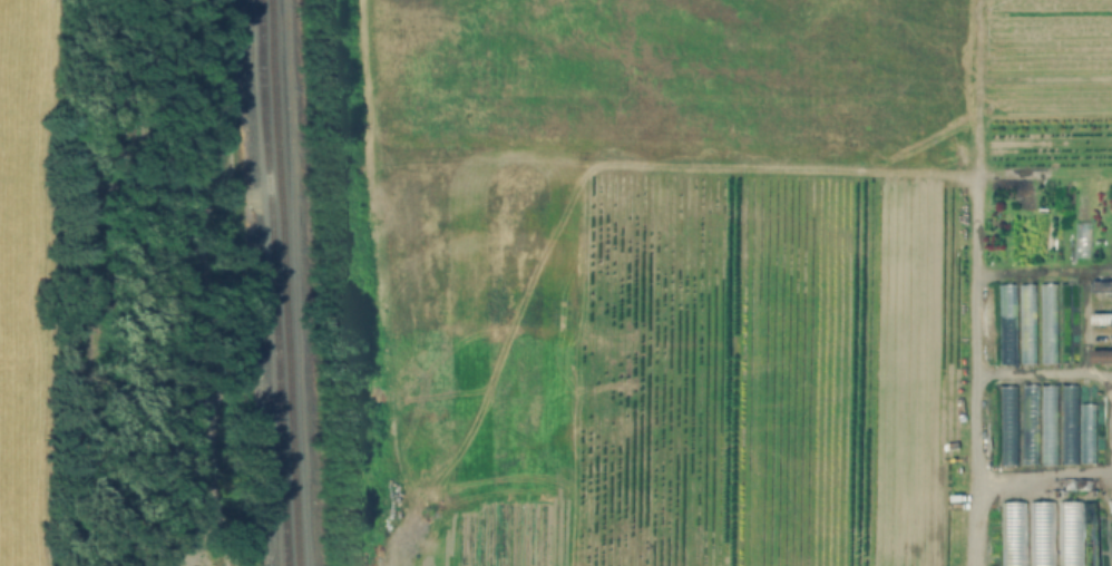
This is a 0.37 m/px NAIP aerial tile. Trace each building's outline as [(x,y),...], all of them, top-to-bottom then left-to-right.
[(1111,292),(1111,282),(1092,282),(1092,292),(1111,292)] [(1056,283),(1040,283),(1040,363),(1056,363),(1056,283)] [(1076,363),(1076,283),(1060,283),(1060,363),(1076,363)] [(1015,363),(1015,284),(999,284),(999,363),(1015,363)] [(1035,284),(1019,284),(1019,363),(1035,364),(1035,284)] [(1111,324),(1111,315),(1092,315),(1092,324),(1111,324)] [(1091,351),(1091,365),(1111,365),(1111,351),(1091,351)] [(1021,465),(1037,465),(1037,386),(1021,386),(1021,465)] [(1059,466),(1077,466),(1077,386),(1042,386),(1042,465),(1059,465),(1059,466)] [(1016,387),(1001,387),(1001,466),(1016,466),(1016,387)] [(1001,502),(1001,565),(1024,565),(1024,502),(1001,502)] [(1053,502),(1029,502),(1029,565),(1053,565),(1053,502)] [(1058,502),(1058,565),(1082,565),(1082,502),(1058,502)]
